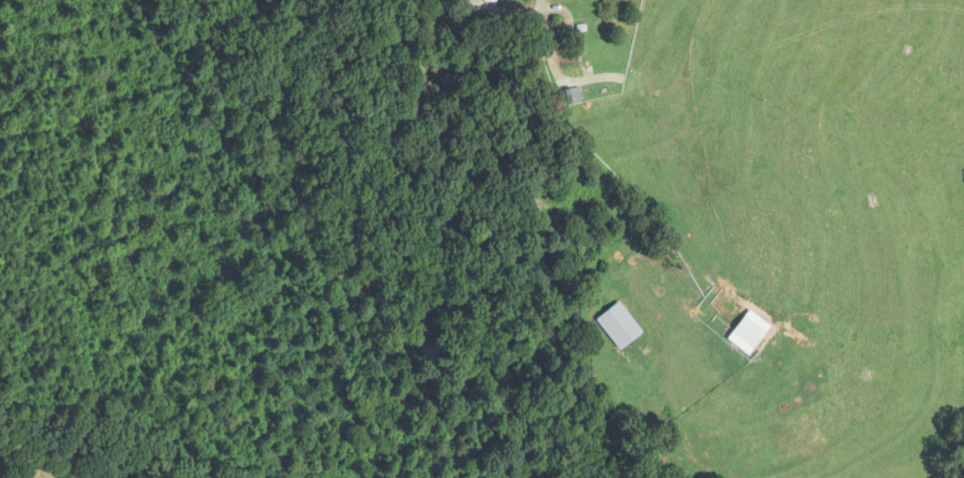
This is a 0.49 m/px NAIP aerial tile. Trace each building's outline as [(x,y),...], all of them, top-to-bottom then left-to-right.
[(560,105),(581,103),(580,89),(558,91),(560,105)] [(619,352),(642,334),(619,303),(596,321),(619,352)] [(734,353),(757,325),(743,313),(720,341),(734,353)]
